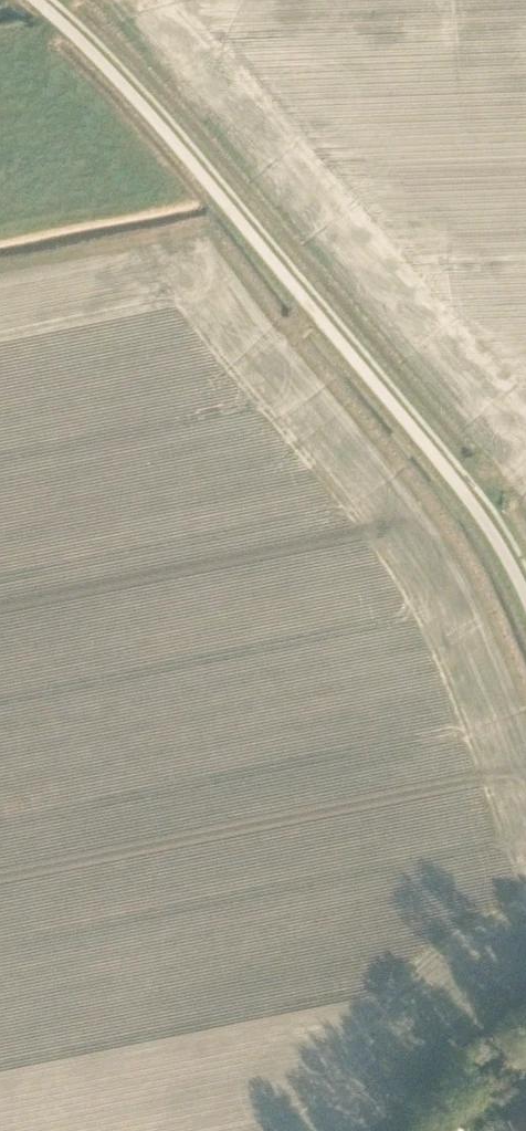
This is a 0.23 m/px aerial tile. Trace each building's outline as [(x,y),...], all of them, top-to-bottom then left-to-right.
[(509,1106),(522,1130),(525,1130),(525,1097),(509,1106)]
